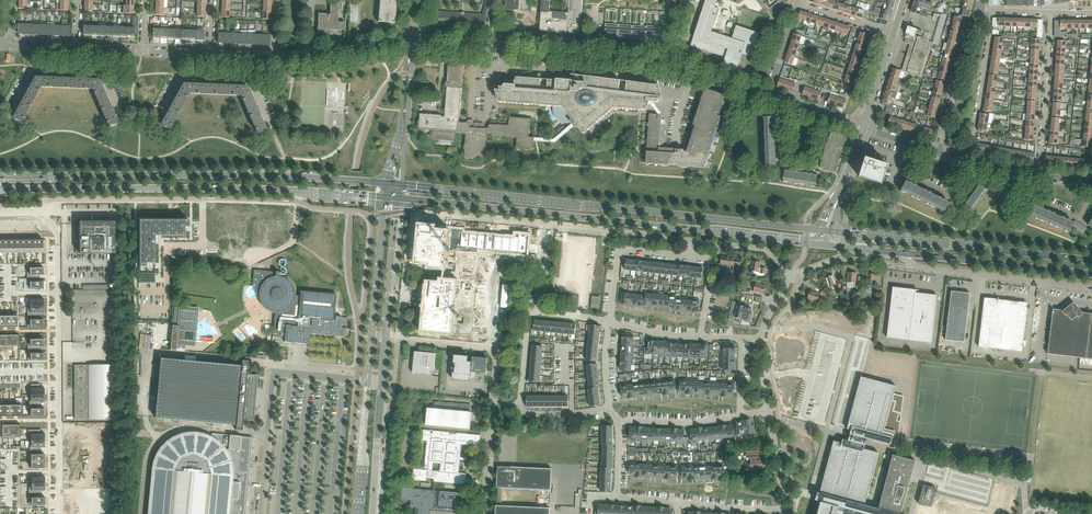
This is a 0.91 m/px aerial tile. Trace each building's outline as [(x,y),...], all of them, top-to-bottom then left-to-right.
[(378,22),(395,23),(397,0),(380,0),(378,22)] [(435,15),(435,23),(460,25),(460,26),(461,26),(461,25),(463,25),(463,26),(464,26),(464,25),(489,27),(489,22),(490,17),(490,15),(492,7),(496,8),(499,0),(486,0),(485,4),(486,5),(482,14),(436,11),(435,15)] [(505,10),(528,11),(529,0),(506,0),(505,10)] [(581,11),(582,0),(566,0),(566,7),(569,7),(568,13),(549,11),(550,0),(551,0),(542,0),(540,19),(538,19),(538,18),(538,23),(540,23),(539,31),(579,34),(581,11)] [(691,46),(694,47),(715,54),(717,54),(719,55),(725,57),(720,72),(725,73),(735,76),(742,55),(751,57),(759,33),(736,25),(732,38),(723,35),(718,34),(711,31),(715,21),(716,16),(719,8),(715,7),(717,0),(706,0),(694,35),(691,46)] [(779,1),(770,8),(767,10),(771,16),(783,6),(791,0),(780,0),(779,1)] [(826,7),(832,9),(835,0),(828,0),(826,7)] [(832,9),(838,10),(841,3),(838,2),(838,0),(835,0),(832,9)] [(838,10),(844,12),(848,0),(845,0),(845,1),(844,1),(843,4),(841,3),(838,10)] [(844,12),(850,14),(853,7),(849,6),(851,2),(850,2),(851,0),(848,0),(844,12)] [(855,16),(856,16),(861,2),(858,1),(857,5),(857,4),(855,8),(853,7),(850,14),(855,16)] [(915,1),(913,6),(922,8),(922,6),(930,9),(931,6),(915,1)] [(334,2),(330,2),(330,10),(330,14),(326,14),(318,13),(318,22),(318,25),(317,33),(326,33),(326,31),(326,29),(334,30),(337,30),(345,30),(345,22),(341,22),(338,22),(338,14),(338,11),(338,3),(334,2)] [(861,2),(856,16),(862,18),(864,11),(865,10),(867,4),(861,2)] [(883,7),(883,9),(892,11),(893,10),(894,6),(881,3),(876,2),(875,5),(883,7)] [(961,9),(970,11),(971,4),(963,3),(962,3),(961,9)] [(354,4),(351,4),(350,22),(359,23),(360,4),(354,4)] [(118,5),(118,8),(121,8),(121,13),(126,13),(134,13),(134,6),(126,6),(118,5)] [(913,6),(913,7),(911,12),(927,17),(928,15),(928,14),(921,11),(921,9),(922,8),(913,6)] [(874,12),(876,13),(891,16),(892,11),(883,9),(875,7),(874,12)] [(970,11),(961,9),(956,8),(956,11),(962,12),(961,15),(969,17),(970,11)] [(800,11),(798,17),(802,18),(802,19),(804,20),(807,13),(800,11)] [(804,20),(803,22),(807,24),(807,22),(810,23),(813,15),(807,13),(804,20)] [(879,24),(886,25),(888,20),(890,21),(890,20),(891,16),(876,13),(875,16),(876,18),(879,19),(880,18),(879,24)] [(817,23),(819,17),(813,15),(810,23),(813,24),(814,22),(817,23)] [(962,18),(961,18),(962,17),(954,15),(952,22),(960,24),(961,21),(962,18)] [(138,16),(133,16),(132,28),(128,28),(127,37),(134,37),(135,31),(137,31),(138,16)] [(823,25),(825,19),(819,17),(817,23),(823,25)] [(993,18),(993,27),(998,27),(999,25),(1005,26),(1005,18),(998,18),(993,18)] [(825,19),(823,25),(822,28),(828,30),(829,27),(831,21),(825,19)] [(1037,19),(1031,19),(1031,28),(1034,29),(1034,27),(1037,27),(1036,37),(1042,37),(1042,20),(1037,20),(1037,19)] [(1067,28),(1067,20),(1060,20),(1055,20),(1055,37),(1067,37),(1067,32),(1061,32),(1061,28),(1067,28)] [(831,21),(829,27),(836,29),(838,23),(831,21)] [(960,24),(952,22),(951,28),(959,31),(960,26),(959,26),(960,24)] [(838,23),(836,29),(842,31),(844,25),(838,23)] [(153,38),(160,38),(161,29),(159,29),(159,25),(154,25),(153,32),(153,34),(153,37),(153,38)] [(848,33),(850,27),(844,25),(842,31),(848,33)] [(91,35),(91,26),(84,26),(84,29),(83,29),(83,30),(84,30),(84,35),(91,35)] [(922,31),(908,26),(905,33),(906,33),(905,35),(906,35),(908,36),(909,35),(915,37),(916,33),(921,35),(922,31)] [(959,31),(951,28),(949,35),(956,37),(957,34),(958,34),(959,31)] [(858,38),(866,40),(868,34),(860,32),(858,38)] [(759,33),(751,57),(756,59),(757,59),(765,35),(764,35),(759,33)] [(792,40),(792,41),(799,43),(803,44),(805,37),(794,33),(793,38),(792,41),(792,40)] [(922,77),(931,49),(932,43),(933,42),(929,41),(918,37),(918,38),(915,37),(909,35),(908,36),(906,35),(906,42),(911,44),(902,71),(918,76),(922,77)] [(956,37),(949,35),(947,41),(955,43),(957,39),(956,39),(956,37)] [(1003,38),(995,37),(994,43),(1011,45),(1011,42),(1003,41),(1003,38)] [(856,40),(855,44),(864,47),(866,40),(858,38),(857,41),(856,40)] [(791,43),(789,48),(797,50),(799,43),(792,41),(791,44),(791,43)] [(944,42),(943,46),(953,49),(954,46),(955,46),(955,43),(947,41),(947,43),(944,42)] [(854,50),(862,53),(864,47),(855,44),(854,47),(855,47),(854,50)] [(953,51),(953,49),(943,46),(941,53),(944,53),(952,56),(953,51)] [(787,55),(788,55),(794,57),(797,50),(789,48),(788,52),(789,52),(788,55),(787,55)] [(992,55),(1009,57),(1014,58),(1014,55),(1001,53),(1001,50),(993,49),(992,55)] [(854,50),(852,57),(860,59),(862,53),(854,50)] [(940,58),(940,59),(950,62),(951,59),(952,56),(944,53),(943,59),(940,58)] [(786,58),(785,62),(792,64),(794,57),(788,55),(787,58),(786,58)] [(850,56),(849,60),(851,60),(850,63),(858,65),(860,59),(852,57),(850,56)] [(445,86),(447,87),(460,87),(460,85),(462,85),(464,61),(460,60),(460,58),(455,58),(455,60),(449,59),(448,72),(447,82),(446,82),(445,85),(445,86)] [(949,64),(950,62),(940,59),(939,61),(940,61),(939,66),(949,68),(950,64),(949,64)] [(991,61),(990,67),(1002,68),(1008,69),(1008,66),(999,65),(999,62),(991,61)] [(848,69),(856,71),(858,65),(850,63),(848,69)] [(932,70),(933,70),(946,74),(947,71),(948,71),(949,68),(939,66),(939,68),(933,66),(932,70)] [(902,71),(893,68),(891,75),(899,78),(900,75),(901,75),(902,71)] [(846,75),(854,78),(856,71),(848,69),(847,69),(846,71),(847,72),(846,75)] [(946,74),(933,70),(932,76),(945,80),(945,79),(946,79),(946,76),(946,74)] [(574,120),(575,121),(577,123),(576,124),(584,133),(614,107),(622,108),(637,109),(645,109),(649,102),(657,102),(659,99),(660,99),(657,99),(658,97),(662,97),(660,89),(659,85),(651,84),(612,79),(588,72),(588,76),(571,74),(571,75),(574,75),(574,76),(573,76),(572,77),(572,78),(572,79),(572,80),(573,80),(573,81),(574,81),(516,77),(513,85),(504,84),(503,87),(499,87),(500,87),(500,90),(495,89),(499,101),(546,105),(554,105),(554,110),(554,112),(555,115),(557,117),(559,119),(562,121),(564,122),(567,122),(570,122),(572,121),(574,120)] [(1000,82),(1006,83),(1008,83),(1008,81),(1001,80),(1001,76),(989,74),(988,80),(1000,82)] [(846,75),(844,81),(852,84),(854,78),(846,75)] [(899,78),(891,75),(888,82),(897,85),(900,86),(904,87),(905,84),(898,81),(899,78)] [(106,119),(107,121),(109,126),(118,122),(115,115),(116,114),(115,112),(114,112),(107,98),(109,98),(107,95),(106,96),(99,80),(95,79),(95,78),(93,78),(93,79),(78,79),(78,77),(75,77),(75,78),(60,78),(60,77),(57,77),(57,78),(42,77),(42,76),(39,76),(39,77),(35,77),(27,92),(26,92),(24,94),(25,95),(18,108),(17,107),(16,110),(17,110),(13,117),(22,122),(41,87),(93,89),(106,119)] [(779,78),(777,86),(785,89),(788,81),(779,78)] [(927,84),(928,84),(943,88),(944,82),(936,80),(935,83),(928,81),(927,84)] [(788,81),(785,89),(793,92),(796,84),(788,81)] [(254,126),(255,127),(257,133),(266,129),(263,121),(264,121),(263,118),(262,119),(256,105),(257,105),(255,102),(254,102),(247,86),(243,86),(244,85),(241,85),(241,86),(226,85),(226,84),(223,84),(223,85),(208,84),(208,83),(205,83),(205,84),(190,84),(190,83),(187,82),(187,83),(183,83),(175,99),(174,98),(173,101),(174,101),(166,115),(165,114),(164,117),(165,117),(161,124),(170,129),(173,124),(173,122),(189,93),(241,96),(254,126)] [(805,85),(802,95),(810,97),(814,85),(806,82),(805,85)] [(886,89),(894,91),(898,92),(900,86),(897,85),(888,82),(886,89)] [(941,94),(943,88),(928,84),(927,87),(934,89),(933,92),(941,94)] [(814,85),(810,97),(818,100),(821,91),(822,87),(814,85)] [(533,150),(534,141),(534,137),(528,137),(528,136),(529,136),(529,131),(528,130),(528,127),(529,127),(530,122),(528,122),(529,119),(529,118),(511,117),(511,118),(510,121),(509,121),(508,125),(501,125),(500,124),(499,125),(492,124),(490,124),(489,125),(489,128),(485,128),(486,126),(483,123),(473,122),(472,123),(470,120),(467,123),(459,122),(461,88),(460,87),(447,87),(445,112),(445,117),(442,116),(442,115),(438,115),(434,115),(431,115),(431,114),(425,114),(420,114),(419,129),(417,129),(417,132),(416,134),(430,140),(431,140),(432,140),(433,140),(435,142),(451,143),(454,141),(454,132),(457,133),(457,132),(458,131),(462,131),(462,132),(464,134),(466,134),(465,145),(464,146),(464,148),(465,149),(465,153),(464,157),(477,158),(478,157),(478,156),(485,157),(486,135),(492,135),(492,136),(492,135),(495,135),(495,136),(501,137),(501,135),(504,135),(504,137),(509,137),(509,136),(512,136),(512,137),(517,138),(517,139),(516,147),(520,147),(520,149),(525,149),(525,148),(528,148),(528,149),(533,150)] [(663,114),(658,114),(649,113),(646,151),(645,152),(646,154),(644,153),(643,156),(646,156),(646,163),(704,167),(721,116),(718,115),(719,113),(719,114),(725,95),(717,92),(716,91),(715,91),(714,91),(705,88),(693,125),(695,125),(687,150),(687,153),(684,153),(684,149),(675,149),(675,148),(663,147),(663,143),(659,142),(661,119),(662,119),(663,114)] [(895,99),(898,92),(894,91),(886,89),(884,95),(892,98),(893,98),(895,99)] [(939,100),(941,94),(933,92),(932,95),(920,92),(919,94),(924,96),(928,97),(939,100)] [(838,97),(836,106),(844,108),(848,96),(845,95),(839,93),(839,94),(838,97)] [(830,95),(827,103),(836,106),(838,97),(830,95)] [(882,102),(882,104),(887,106),(886,110),(891,111),(893,105),(891,104),(893,98),(892,98),(884,95),(882,102)] [(938,106),(939,100),(928,97),(927,99),(931,100),(930,103),(938,106)] [(936,111),(938,106),(930,103),(929,107),(925,106),(925,108),(936,111)] [(935,117),(936,111),(925,108),(924,111),(928,112),(927,115),(935,117)] [(979,122),(986,123),(988,123),(989,114),(980,113),(979,122)] [(890,116),(888,123),(892,125),(892,124),(895,125),(897,119),(893,117),(893,118),(890,117),(890,116)] [(764,133),(764,134),(775,133),(775,129),(776,129),(776,127),(775,126),(775,124),(776,124),(776,122),(775,122),(774,117),(763,117),(763,118),(765,118),(765,133),(764,133)] [(898,127),(902,128),(904,122),(901,121),(901,120),(897,119),(895,125),(895,126),(895,125),(898,126),(898,127)] [(909,130),(911,123),(907,122),(907,123),(904,122),(902,128),(906,129),(909,130)] [(986,123),(979,122),(978,130),(986,131),(988,123),(986,123)] [(912,131),(916,132),(918,126),(915,125),(915,124),(911,123),(909,130),(912,131)] [(559,132),(566,127),(563,124),(556,129),(559,132)] [(924,135),(924,134),(926,127),(922,126),(921,127),(918,126),(916,132),(920,134),(921,133),(923,134),(923,135),(924,135)] [(926,127),(924,134),(927,135),(926,136),(931,137),(933,130),(926,127)] [(823,154),(823,155),(819,167),(825,169),(825,170),(828,171),(835,173),(837,168),(837,167),(839,159),(840,159),(842,155),(842,156),(843,153),(842,153),(844,149),(843,149),(845,140),(846,140),(848,135),(841,133),(841,132),(837,131),(837,132),(831,131),(827,143),(823,154)] [(775,138),(775,133),(764,134),(764,135),(765,135),(766,149),(764,149),(764,150),(776,150),(776,145),(777,145),(777,143),(775,142),(775,141),(776,140),(776,138),(775,138)] [(979,150),(982,151),(983,144),(979,143),(980,141),(976,140),(974,150),(979,151),(979,150)] [(983,144),(982,151),(985,152),(989,153),(990,146),(983,144)] [(999,155),(1004,156),(1005,149),(1002,149),(1002,148),(998,147),(996,154),(999,154),(999,155)] [(1005,149),(1004,156),(1008,157),(1008,156),(1011,157),(1012,150),(1005,148),(1005,149)] [(765,167),(776,166),(776,161),(777,161),(777,159),(776,159),(776,157),(777,156),(777,154),(776,154),(776,150),(764,150),(765,151),(766,151),(766,165),(765,165),(765,167)] [(1014,158),(1018,159),(1020,152),(1016,151),(1012,150),(1011,157),(1014,157),(1014,158)] [(1020,152),(1018,159),(1023,159),(1026,160),(1027,153),(1020,151),(1020,152)] [(1029,161),(1033,161),(1035,154),(1027,153),(1026,160),(1029,160),(1029,161)] [(1056,164),(1060,164),(1061,157),(1053,156),(1053,163),(1056,164)] [(888,165),(867,158),(865,157),(864,162),(859,176),(882,184),(888,165)] [(1070,166),(1075,166),(1076,159),(1068,158),(1067,165),(1071,165),(1070,166)] [(1087,160),(1083,159),(1082,166),(1085,167),(1090,167),(1091,160),(1090,160),(1090,161),(1087,161),(1087,160)] [(798,184),(799,184),(801,173),(796,172),(796,171),(794,171),(794,172),(792,171),(792,170),(790,170),(789,171),(784,170),(783,181),(784,181),(784,180),(798,182),(798,184)] [(817,176),(816,175),(812,175),(812,174),(810,173),(810,174),(808,174),(808,173),(806,172),(806,174),(801,173),(799,184),(800,184),(800,183),(814,185),(814,186),(815,187),(816,185),(817,176)] [(979,184),(980,185),(978,187),(977,186),(975,189),(976,190),(974,193),(982,198),(990,188),(992,185),(991,184),(984,179),(982,181),(981,181),(979,184)] [(915,198),(920,188),(918,187),(918,186),(915,184),(914,185),(912,184),(913,183),(912,183),(909,181),(908,182),(906,181),(906,180),(902,187),(901,189),(902,189),(901,191),(902,191),(905,193),(906,192),(912,195),(911,196),(915,198)] [(930,205),(935,195),(933,194),(933,193),(930,191),(929,192),(927,191),(927,190),(924,188),(923,189),(920,188),(915,198),(916,199),(916,198),(920,200),(921,199),(926,202),(926,203),(929,205),(930,205)] [(982,198),(974,193),(972,195),(971,194),(969,197),(970,198),(968,200),(967,199),(967,200),(965,203),(966,203),(964,206),(965,206),(971,211),(973,212),(973,211),(975,209),(974,209),(982,198)] [(948,207),(950,203),(947,201),(947,200),(944,199),(943,200),(941,198),(942,197),(941,197),(938,196),(938,197),(935,195),(930,205),(931,206),(934,207),(935,206),(935,207),(941,209),(941,211),(944,212),(945,213),(946,211),(947,209),(948,207)] [(1039,219),(1043,209),(1041,208),(1041,207),(1038,206),(1038,205),(1037,206),(1035,205),(1035,204),(1032,203),(1031,204),(1029,203),(1028,202),(1026,209),(1025,209),(1025,211),(1024,213),(1025,214),(1025,213),(1029,215),(1029,214),(1035,216),(1035,218),(1038,219),(1039,219)] [(237,208),(216,208),(216,218),(237,217),(237,208)] [(263,219),(263,209),(242,208),(242,218),(263,219)] [(288,220),(288,210),(268,209),(268,219),(288,220)] [(1054,226),(1058,216),(1056,215),(1056,214),(1053,212),(1052,213),(1050,212),(1050,211),(1047,209),(1046,211),(1043,209),(1039,219),(1040,220),(1044,221),(1044,220),(1050,223),(1050,224),(1053,226),(1054,226)] [(1072,227),(1073,222),(1071,221),(1071,220),(1068,219),(1067,220),(1065,219),(1065,217),(1062,216),(1061,217),(1058,216),(1054,226),(1055,226),(1058,228),(1059,227),(1065,229),(1065,231),(1068,232),(1069,233),(1070,231),(1071,229),(1072,227)] [(188,220),(140,220),(140,266),(146,266),(146,263),(148,263),(155,263),(155,243),(155,235),(159,235),(185,235),(185,229),(185,227),(187,227),(188,227),(188,220)] [(76,254),(116,253),(116,221),(102,221),(79,221),(79,223),(76,223),(76,246),(76,254)] [(418,229),(415,262),(429,263),(428,272),(423,332),(472,336),(480,250),(531,255),(533,232),(519,231),(519,235),(464,230),(464,227),(419,223),(418,229)] [(37,239),(37,252),(44,252),(46,252),(46,240),(42,240),(37,240),(37,239)] [(719,263),(718,270),(726,271),(726,274),(729,274),(729,269),(726,269),(727,264),(730,265),(731,258),(721,256),(720,263),(719,263)] [(740,273),(741,267),(742,267),(742,266),(740,266),(741,259),(731,258),(730,265),(733,265),(732,270),(729,269),(729,274),(732,274),(732,272),(740,273)] [(760,262),(752,261),(750,270),(759,272),(760,262)] [(44,267),(27,268),(27,278),(37,278),(37,275),(40,275),(44,275),(44,267)] [(252,286),(255,286),(255,292),(259,292),(259,295),(259,297),(260,299),(261,301),(262,303),(263,305),(265,307),(267,309),(269,310),(271,311),(273,311),(275,312),(272,341),(273,341),(273,337),(285,338),(284,342),(308,344),(310,333),(346,337),(347,317),(347,318),(342,318),(342,317),(334,316),(336,294),(301,291),(300,296),(295,295),(295,293),(295,291),(294,289),(293,286),(292,284),(291,282),(289,281),(287,279),(285,278),(283,277),(281,276),(279,276),(279,272),(276,271),(275,272),(254,270),(252,286)] [(856,283),(857,273),(848,272),(847,287),(855,288),(855,290),(857,290),(856,298),(860,299),(861,286),(858,286),(855,286),(855,285),(856,283)] [(875,284),(876,274),(867,274),(866,289),(875,289),(875,292),(878,292),(878,294),(881,294),(882,287),(878,287),(878,288),(875,287),(875,286),(875,284)] [(833,275),(825,278),(828,287),(836,284),(833,275)] [(37,278),(27,278),(27,289),(44,289),(44,282),(40,282),(37,282),(37,278)] [(753,290),(763,294),(765,286),(756,283),(753,290)] [(916,290),(917,290),(893,287),(887,337),(909,340),(916,292),(916,290)] [(815,303),(815,301),(817,302),(820,294),(810,290),(807,298),(812,300),(812,301),(813,302),(814,303),(815,303)] [(970,293),(969,293),(952,291),(951,291),(945,340),(964,342),(970,294),(970,293)] [(932,342),(935,309),(937,295),(916,292),(909,340),(932,342)] [(592,296),(591,307),(599,308),(600,296),(592,296)] [(994,300),(992,300),(985,299),(985,303),(984,303),(978,347),(992,348),(998,299),(998,298),(998,299),(995,299),(994,300)] [(992,348),(1000,349),(1022,352),(1027,308),(1026,308),(1026,304),(1006,301),(1003,301),(1002,301),(1001,299),(998,299),(992,348)] [(734,317),(741,318),(744,307),(738,305),(738,302),(733,301),(731,307),(736,309),(734,317)] [(1081,312),(1073,302),(1063,310),(1053,309),(1047,354),(1091,359),(1091,314),(1082,312),(1081,312)] [(29,305),(28,305),(28,316),(37,316),(37,312),(40,312),(44,312),(44,305),(29,306),(29,305)] [(173,323),(170,349),(177,350),(177,348),(185,349),(185,344),(194,345),(194,341),(196,322),(197,309),(174,307),(173,323)] [(751,308),(744,307),(741,318),(748,320),(751,308)] [(37,316),(28,316),(28,327),(44,327),(44,319),(40,319),(37,320),(37,316)] [(623,334),(622,340),(632,340),(633,335),(633,332),(625,330),(625,334),(623,334)] [(44,339),(28,339),(28,350),(38,350),(38,346),(40,346),(44,346),(44,339)] [(645,347),(644,354),(654,355),(655,341),(649,341),(648,348),(645,347)] [(38,350),(28,350),(28,360),(44,360),(44,353),(40,353),(38,353),(38,350)] [(437,353),(419,351),(415,351),(415,352),(414,352),(414,355),(413,373),(413,372),(428,374),(428,373),(429,370),(431,369),(434,369),(436,353),(437,353)] [(481,356),(479,356),(479,358),(478,358),(478,357),(476,357),(472,356),(472,361),(472,362),(468,361),(468,356),(466,356),(454,355),(453,367),(452,367),(453,371),(452,379),(470,380),(470,378),(475,379),(476,372),(486,373),(488,358),(481,357),(481,358),(481,356)] [(258,375),(247,374),(248,366),(248,361),(242,360),(242,365),(161,358),(155,417),(236,425),(236,430),(242,430),(243,422),(244,423),(245,423),(251,423),(251,420),(254,421),(255,412),(257,387),(258,379),(258,376),(258,375)] [(586,365),(587,371),(597,369),(597,363),(596,363),(596,361),(590,361),(589,364),(586,365)] [(721,363),(721,369),(725,369),(724,372),(725,372),(728,373),(731,373),(732,369),(734,369),(734,363),(721,363)] [(112,419),(112,365),(74,365),(75,390),(76,390),(76,394),(75,395),(75,419),(112,419)] [(817,513),(901,513),(915,460),(893,454),(888,470),(878,508),(865,505),(879,453),(864,449),(866,442),(867,438),(874,440),(891,445),(892,441),(898,442),(904,396),(894,393),(896,386),(861,376),(847,429),(851,430),(849,437),(848,440),(842,439),(841,443),(834,440),(824,477),(820,492),(817,492),(815,500),(821,501),(817,513)] [(40,384),(31,384),(31,394),(31,395),(45,395),(45,388),(40,388),(38,388),(38,384),(40,384)] [(31,394),(29,394),(30,402),(30,405),(38,405),(38,401),(41,401),(45,401),(45,395),(31,395),(31,394)] [(426,424),(426,425),(470,429),(472,412),(471,412),(469,412),(469,411),(470,411),(470,404),(434,401),(434,408),(428,408),(427,408),(426,424)] [(38,405),(30,405),(30,416),(45,416),(45,409),(41,409),(38,409),(38,405)] [(750,420),(743,420),(743,422),(745,434),(745,436),(755,435),(755,428),(751,429),(750,420)] [(737,430),(734,431),(735,437),(738,437),(738,434),(745,434),(743,422),(736,422),(737,430)] [(41,429),(28,430),(29,441),(30,441),(30,440),(45,440),(45,433),(41,433),(38,433),(38,430),(41,430),(41,429)] [(437,481),(465,484),(467,473),(466,473),(459,473),(460,460),(460,457),(461,444),(480,446),(481,435),(423,429),(422,440),(427,441),(424,469),(414,468),(413,479),(426,480),(426,478),(434,478),(433,489),(436,489),(437,481)] [(691,437),(688,437),(688,444),(698,443),(698,441),(696,429),(690,430),(691,437)] [(677,441),(677,443),(688,444),(688,437),(684,437),(684,430),(678,430),(677,441)] [(252,437),(212,433),(212,436),(204,433),(196,432),(188,432),(181,433),(173,436),(166,441),(161,446),(159,449),(156,453),(153,461),(152,468),(150,484),(150,486),(148,513),(245,513),(252,437)] [(45,440),(30,440),(30,441),(30,450),(30,451),(38,451),(38,447),(41,447),(45,447),(45,440)] [(30,450),(29,450),(29,461),(30,461),(45,461),(45,454),(41,454),(38,454),(38,451),(30,451),(30,450)] [(758,457),(758,451),(746,451),(747,458),(750,458),(751,468),(756,468),(756,473),(760,473),(760,468),(761,468),(761,467),(762,467),(762,466),(762,464),(762,463),(761,463),(760,460),(756,460),(756,459),(756,457),(758,457)] [(511,467),(498,466),(498,472),(497,472),(497,488),(551,490),(552,468),(511,466),(511,467)] [(30,483),(29,483),(29,494),(39,494),(39,490),(41,490),(45,490),(45,483),(30,483)] [(931,507),(935,491),(936,488),(935,488),(923,484),(918,503),(930,506),(931,507)] [(463,496),(463,493),(436,490),(436,489),(433,489),(433,490),(400,487),(399,499),(411,500),(410,508),(418,509),(417,513),(430,513),(430,510),(461,513),(462,509),(462,508),(462,503),(463,496)] [(39,494),(29,494),(29,504),(45,504),(45,497),(41,497),(39,497),(39,494)] [(568,510),(581,511),(582,496),(577,495),(576,506),(568,506),(568,510)] [(595,513),(604,513),(605,505),(599,504),(598,511),(595,511),(595,513)] [(941,513),(979,513),(964,510),(965,509),(947,504),(946,509),(943,508),(941,513)] [(550,512),(551,508),(550,508),(496,505),(495,513),(550,513),(550,512)]
